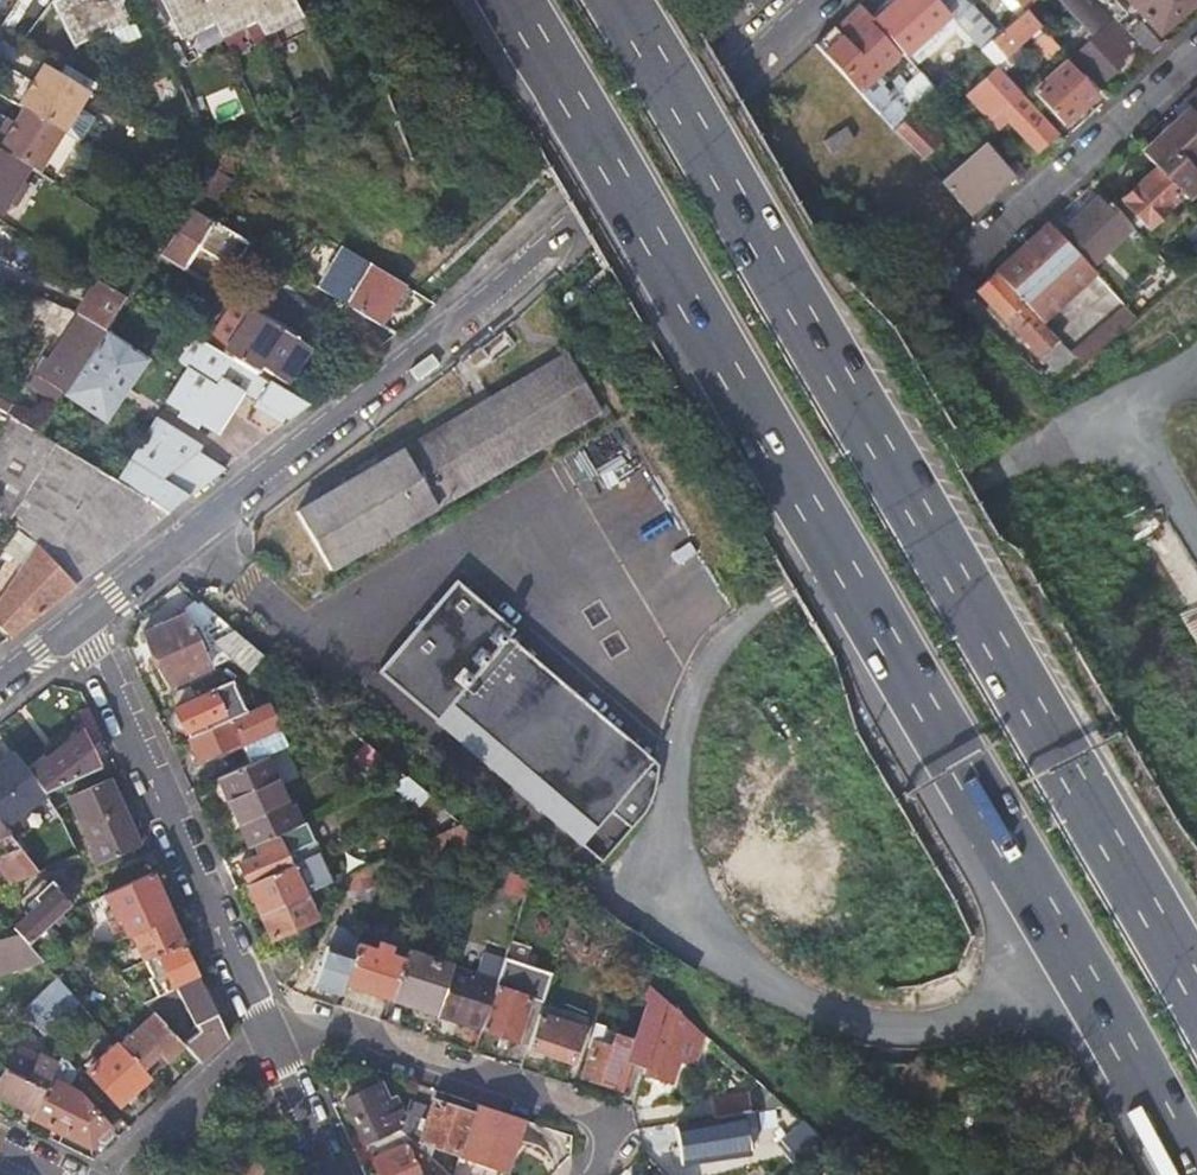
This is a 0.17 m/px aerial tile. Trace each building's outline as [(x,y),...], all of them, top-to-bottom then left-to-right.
[(53,2),(77,49),(80,48),(79,46),(110,30),(111,33),(136,21),(126,0),(60,0),(57,1),(57,0),(56,0),(53,2)] [(182,38),(217,20),(225,36),(259,20),(266,35),(300,19),(301,21),(303,20),(294,0),(164,0),(182,38)] [(874,20),(906,56),(949,16),(935,0),(896,0),(874,20)] [(949,16),(956,23),(971,8),(964,0),(935,0),(949,16)] [(1025,11),(1036,0),(1015,0),(1025,11)] [(1118,22),(1127,15),(1114,0),(1097,0),(1118,22)] [(1157,33),(1194,0),(1127,0),(1157,33)] [(834,28),(815,45),(858,91),(898,54),(870,23),(874,20),(863,7),(845,22),(851,30),(843,38),(834,28)] [(703,21),(709,29),(722,18),(714,11),(703,21)] [(1039,26),(1025,11),(992,41),(1006,56),(1011,51),(1015,56),(1021,50),(1017,45),(1039,26)] [(1136,21),(1124,32),(1147,57),(1160,46),(1141,24),(1138,24),(1136,21)] [(1130,49),(1106,26),(1081,50),(1107,77),(1121,63),(1118,59),(1130,49)] [(1057,46),(1046,34),(1039,40),(1050,53),(1057,46)] [(1005,58),(996,66),(1014,85),(1025,75),(1012,61),(1010,63),(1005,58)] [(74,84),(43,65),(20,106),(24,109),(63,132),(87,96),(102,106),(105,102),(102,101),(92,95),(90,94),(74,84)] [(1094,95),(1065,65),(1040,86),(1036,83),(1031,87),(1035,91),(1034,92),(1063,123),(1094,95)] [(78,77),(74,84),(90,94),(94,87),(78,77)] [(1052,136),(1007,87),(992,101),(1037,150),(1052,136)] [(96,88),(92,95),(102,101),(107,95),(96,88)] [(895,123),(918,104),(904,89),(882,108),(895,123)] [(1185,100),(1196,113),(1196,89),(1185,100)] [(63,132),(24,109),(10,133),(4,130),(0,136),(0,150),(30,168),(38,173),(63,132)] [(898,124),(923,154),(941,139),(916,110),(898,124)] [(1191,111),(1144,154),(1185,198),(1196,187),(1196,175),(1196,174),(1196,117),(1191,111)] [(846,129),(825,142),(833,154),(854,142),(846,129)] [(986,143),(940,181),(971,213),(1013,173),(986,143)] [(30,168),(0,150),(0,214),(1,215),(10,202),(18,207),(30,187),(22,181),(30,168)] [(944,163),(934,152),(923,161),(933,173),(944,163)] [(1155,173),(1124,201),(1148,227),(1180,198),(1155,173)] [(1142,239),(1101,196),(1060,237),(1094,273),(1101,279),(1142,239)] [(1189,204),(1180,217),(1188,223),(1196,214),(1196,211),(1189,204)] [(249,243),(190,208),(160,253),(185,269),(207,232),(241,253),(249,243)] [(1094,273),(1060,237),(1049,226),(995,274),(1043,323),(1094,273)] [(405,286),(342,248),(319,286),(380,323),(405,286)] [(1043,323),(995,274),(977,291),(1006,321),(1009,318),(1045,355),(1032,367),(1055,386),(1083,363),(1075,355),(1043,323)] [(128,299),(103,284),(93,300),(87,297),(77,315),(79,316),(77,317),(104,334),(105,333),(128,299)] [(1075,355),(1083,363),(1137,316),(1129,308),(1075,355)] [(226,352),(258,373),(261,370),(285,384),(307,347),(295,340),(298,335),(252,309),(226,352)] [(104,334),(77,317),(64,336),(70,340),(43,380),(63,394),(104,334)] [(256,373),(181,330),(166,356),(186,369),(165,403),(182,413),(179,418),(199,430),(201,425),(220,436),(246,394),(258,400),(253,407),(282,425),(308,404),(256,373)] [(146,360),(105,333),(104,334),(63,394),(102,423),(146,360)] [(564,353),(295,511),(328,568),(598,408),(564,353)] [(156,418),(117,482),(168,513),(225,469),(200,453),(204,448),(156,418)] [(49,441),(39,434),(35,441),(46,448),(49,441)] [(9,636),(168,513),(117,482),(51,442),(3,523),(15,531),(1,554),(11,560),(26,537),(36,544),(5,591),(0,589),(0,628),(9,636)] [(453,576),(374,669),(580,845),(652,761),(506,636),(513,627),(453,576)] [(189,614),(147,633),(172,687),(208,671),(236,656),(250,667),(256,667),(265,655),(203,602),(189,614)] [(193,738),(249,713),(233,681),(212,690),(214,693),(177,710),(179,714),(176,718),(180,728),(186,729),(188,733),(190,732),(193,738)] [(249,713),(193,738),(191,739),(200,761),(242,741),(252,764),(267,757),(289,747),(269,704),(249,713)] [(81,731),(29,772),(44,793),(99,768),(81,731)] [(14,749),(4,732),(0,735),(0,758),(14,749)] [(388,761),(368,743),(356,759),(375,775),(388,761)] [(267,757),(252,764),(220,778),(252,848),(279,836),(304,825),(295,806),(290,808),(267,757)] [(110,779),(78,794),(101,846),(133,831),(110,779)] [(421,789),(408,795),(423,808),(437,802),(421,789)] [(442,813),(425,821),(431,832),(446,825),(442,813)] [(1,821),(14,839),(26,833),(14,814),(1,821)] [(14,884),(40,873),(25,855),(14,839),(1,822),(0,821),(0,865),(14,884)] [(314,843),(305,824),(304,825),(279,836),(280,839),(260,848),(263,855),(240,865),(249,884),(292,865),(316,855),(312,848),(288,858),(286,854),(314,843)] [(462,824),(449,830),(448,836),(473,857),(485,844),(462,824)] [(449,830),(419,844),(440,862),(448,836),(449,830)] [(133,831),(101,846),(108,861),(140,846),(133,831)] [(33,849),(25,855),(40,873),(48,869),(33,849)] [(114,892),(142,880),(134,864),(107,876),(114,892)] [(292,865),(249,884),(263,915),(305,895),(292,865)] [(129,937),(173,917),(153,875),(142,880),(114,892),(106,896),(117,919),(111,921),(117,934),(126,930),(129,937)] [(57,891),(52,886),(31,905),(35,910),(15,930),(20,934),(30,946),(64,914),(69,909),(55,893),(57,891)] [(305,895),(263,915),(274,938),(316,919),(306,895),(305,895)] [(98,951),(118,974),(155,958),(159,956),(184,945),(173,917),(129,937),(98,951)] [(345,952),(329,947),(316,986),(342,995),(345,984),(358,945),(361,934),(352,932),(345,952)] [(43,961),(30,946),(20,934),(2,940),(0,940),(0,975),(43,961)] [(184,945),(159,956),(175,990),(200,978),(196,968),(203,966),(199,956),(202,955),(195,939),(184,945)] [(377,951),(358,945),(345,984),(392,1000),(394,994),(405,960),(391,955),(393,948),(379,944),(377,951)] [(405,960),(394,994),(438,1010),(452,967),(408,953),(405,960)] [(160,968),(155,958),(118,974),(145,1003),(162,995),(144,976),(160,968)] [(505,960),(498,982),(482,1029),(528,1045),(540,1013),(553,975),(505,960)] [(452,967),(438,1010),(437,1014),(482,1029),(498,982),(452,967)] [(145,1003),(157,1016),(163,1023),(188,1010),(199,1031),(184,1045),(185,1046),(201,1063),(228,1038),(200,978),(175,990),(162,995),(145,1003)] [(82,1004),(62,980),(26,1015),(47,1036),(82,1004)] [(604,1030),(595,1027),(586,1051),(592,1053),(584,1076),(618,1087),(627,1059),(648,1065),(661,1024),(667,1002),(654,991),(648,988),(645,995),(651,997),(633,1055),(600,1043),(604,1030)] [(583,1027),(540,1013),(528,1045),(532,1046),(530,1053),(544,1058),(547,1051),(572,1060),(583,1027)] [(163,1023),(157,1016),(122,1048),(150,1078),(185,1046),(184,1045),(163,1023)] [(681,1032),(661,1024),(648,1065),(645,1074),(665,1080),(681,1032)] [(120,1045),(90,1073),(120,1106),(150,1078),(122,1048),(120,1045)] [(19,1049),(0,1085),(0,1104),(10,1109),(13,1103),(34,1113),(56,1069),(19,1049)] [(64,1055),(56,1069),(34,1113),(33,1116),(93,1147),(113,1129),(83,1097),(70,1090),(79,1071),(64,1055)] [(354,1067),(331,1078),(342,1101),(344,1100),(359,1135),(349,1139),(354,1149),(362,1146),(364,1145),(362,1143),(401,1127),(404,1121),(396,1105),(390,1107),(379,1084),(372,1086),(364,1071),(354,1067)] [(459,1154),(474,1114),(436,1100),(425,1129),(420,1126),(427,1109),(410,1102),(404,1121),(401,1127),(400,1131),(419,1149),(423,1141),(459,1154)] [(526,1119),(478,1104),(474,1114),(459,1154),(459,1157),(505,1174),(526,1119)] [(719,1119),(678,1126),(684,1164),(724,1158),(719,1119)] [(806,1126),(790,1141),(810,1161),(826,1146),(806,1126)] [(362,1146),(370,1163),(371,1162),(377,1174),(445,1174),(447,1174),(419,1149),(400,1131),(364,1145),(362,1146)]
